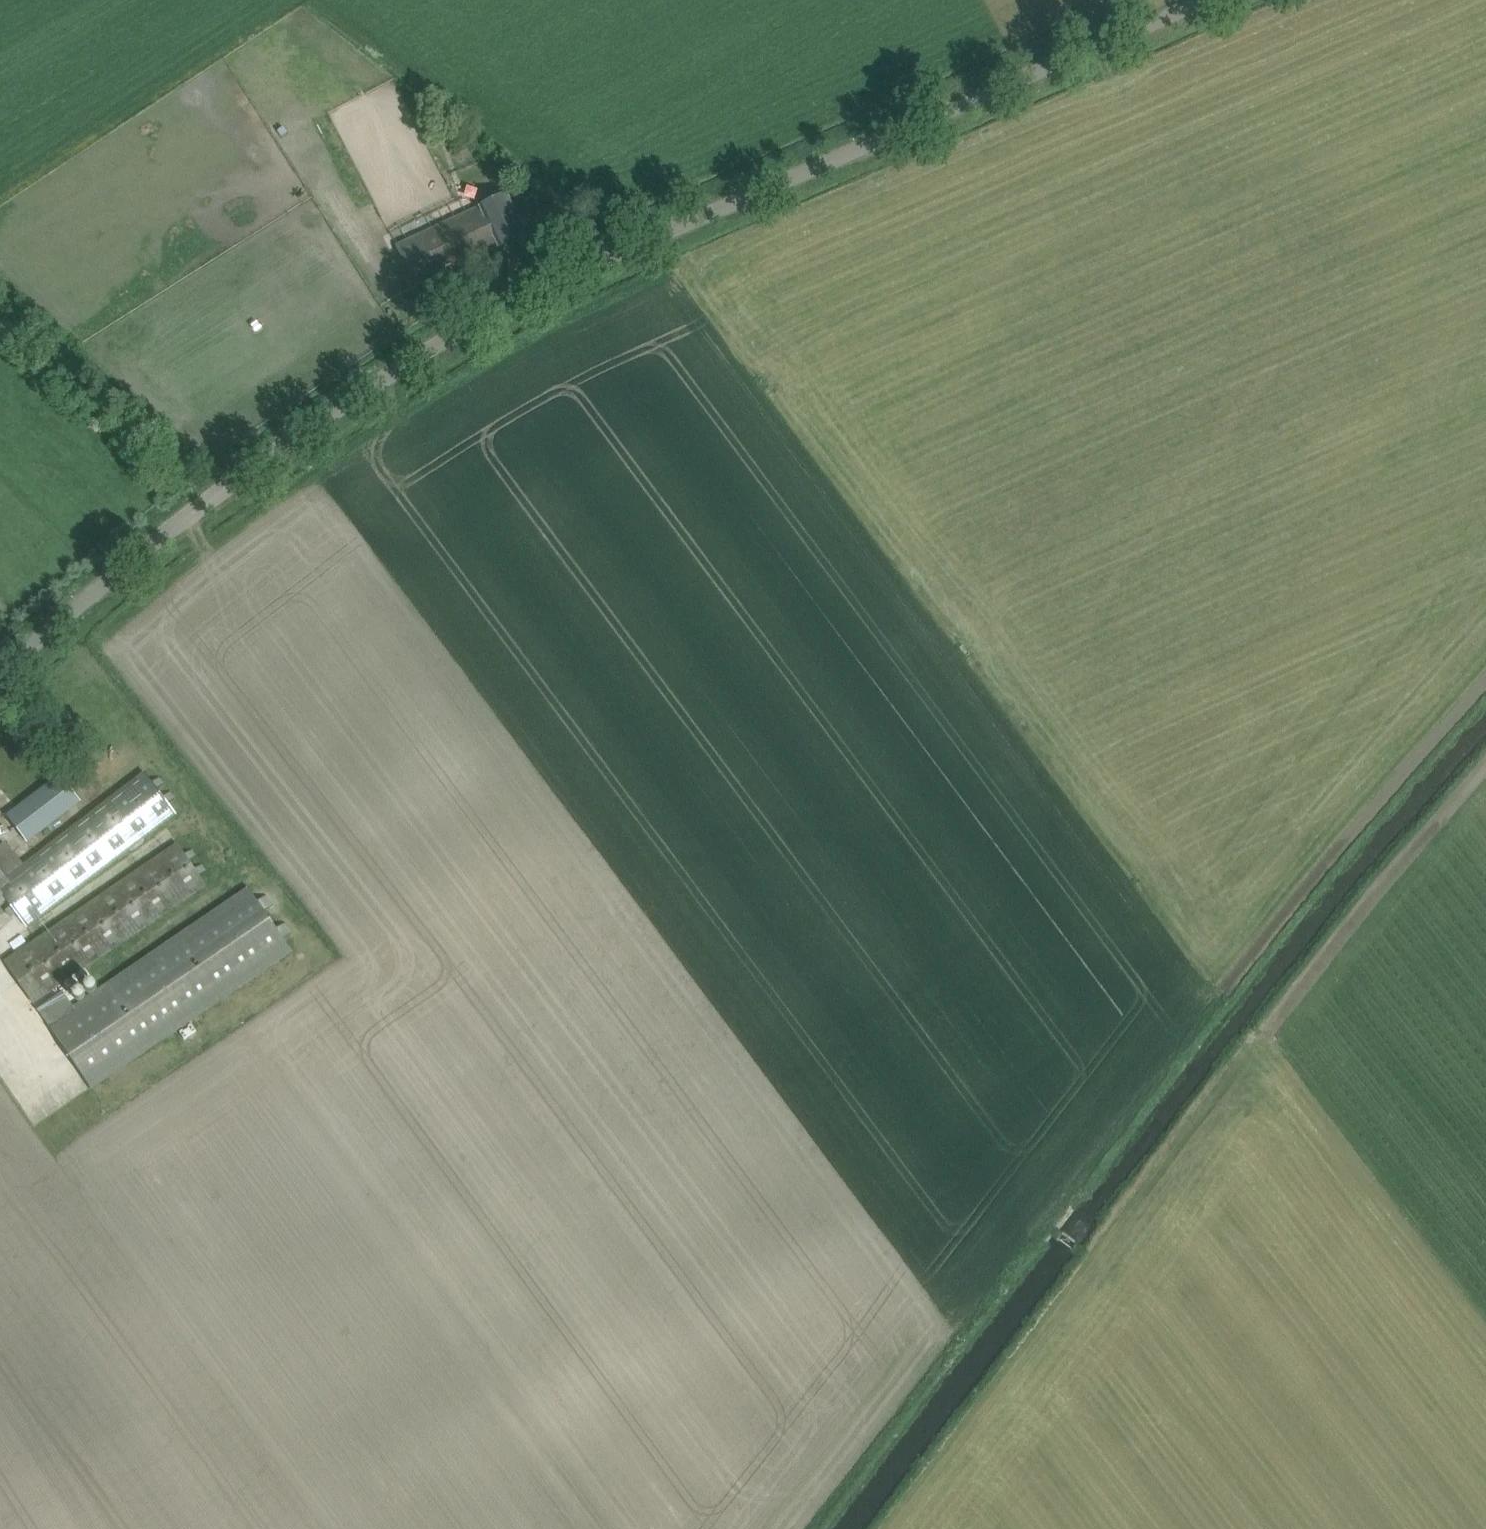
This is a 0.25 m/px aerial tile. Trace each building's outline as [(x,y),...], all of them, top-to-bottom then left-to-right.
[(527,235),(518,216),(507,194),(480,207),(396,246),(409,267),(417,285),(443,273),(442,270),(453,265),(454,268),(527,235)] [(0,897),(4,901),(27,927),(176,813),(146,774),(5,881),(5,880),(0,874),(0,897)] [(8,816),(28,842),(81,801),(61,776),(8,816)] [(6,961),(34,1003),(206,885),(178,844),(6,961)] [(55,998),(38,1010),(49,1026),(91,1088),(292,951),(250,889),(66,1014),(55,998)]
